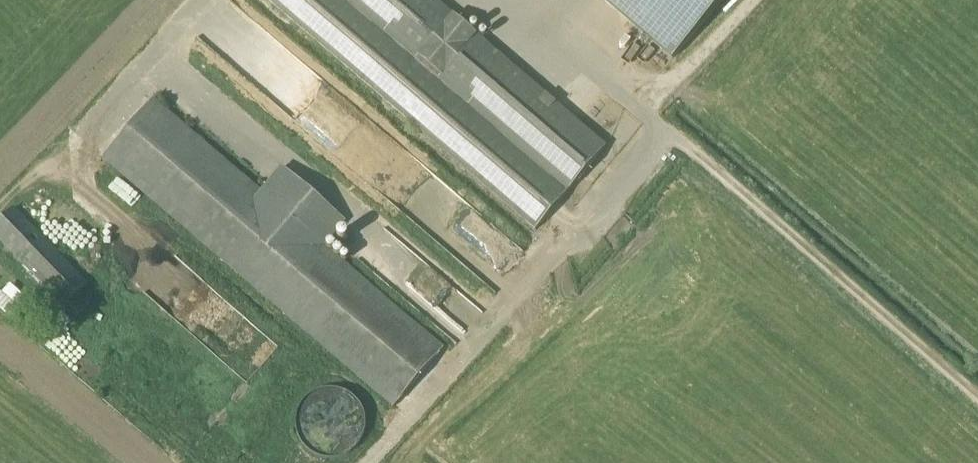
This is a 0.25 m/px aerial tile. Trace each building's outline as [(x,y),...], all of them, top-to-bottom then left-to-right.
[(535,230),(606,147),(435,0),(268,0),(535,230)] [(724,0),(604,0),(673,59),(724,0)] [(262,193),(153,100),(102,158),(394,407),(444,349),(324,246),(346,221),(283,167),(262,193)] [(88,284),(14,208),(0,222),(0,243),(63,308),(88,284)] [(23,294),(8,281),(0,290),(0,306),(7,312),(23,294)] [(316,393),(317,420),(318,443),(343,442),(343,436),(354,435),(354,421),(355,421),(353,391),(316,393)]
